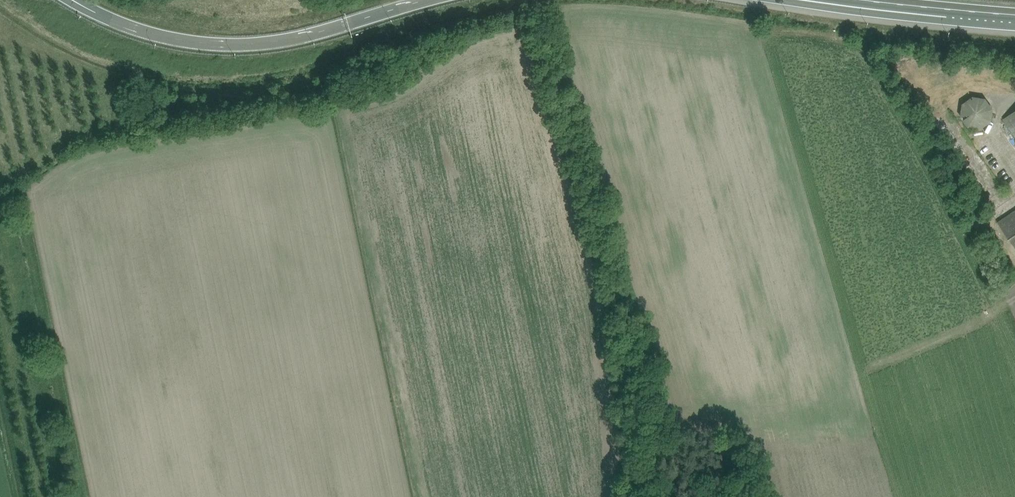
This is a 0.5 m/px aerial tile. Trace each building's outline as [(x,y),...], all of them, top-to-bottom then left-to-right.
[(968,127),(980,129),(991,121),(993,108),(985,97),(973,95),(962,103),(961,109),(960,116),(968,127)] [(1003,122),(1014,138),(1014,112),(1003,122)] [(1014,248),(1014,210),(998,222),(1014,248)]
